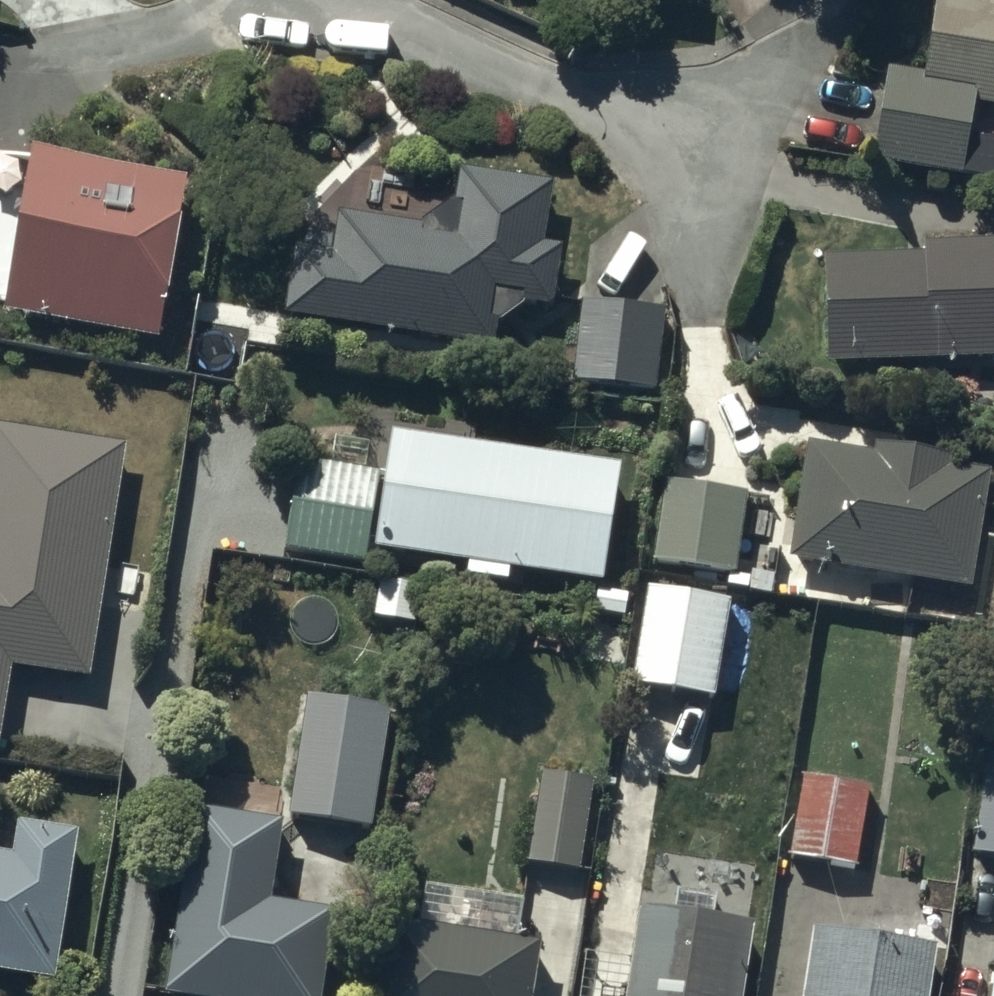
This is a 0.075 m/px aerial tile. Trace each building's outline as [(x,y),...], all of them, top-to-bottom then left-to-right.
[(967,129),(973,94),(993,98),(993,0),(934,0),(922,68),(886,61),(870,150),(993,172),(993,134),(967,129)] [(31,139),(0,299),(0,302),(158,332),(189,170),(31,139)] [(291,239),(282,308),(493,339),(497,316),(525,299),(552,301),(557,240),(543,238),(549,169),(455,161),(453,193),(431,191),(428,219),(339,207),(334,245),(291,239)] [(823,354),(993,351),(993,233),(922,234),(922,247),(821,249),(823,354)] [(581,297),(571,375),(655,385),(664,308),(581,297)] [(125,438),(0,419),(0,721),(10,661),(88,673),(125,438)] [(383,466),(379,466),(369,542),(466,556),(464,567),(507,574),(508,563),(599,576),(616,460),(389,427),(383,466)] [(873,447),(807,437),(789,554),(970,582),(987,470),(944,464),(946,450),(874,439),(873,447)] [(369,542),(379,466),(295,453),(282,547),(366,560),(369,542)] [(664,473),(649,553),(733,569),(748,488),(664,473)] [(726,594),(645,582),(631,680),(713,691),(726,594)] [(391,698),(304,687),(289,809),(376,820),(391,698)] [(983,749),(975,848),(993,849),(993,750),(983,749)] [(589,771),(541,765),(529,858),(576,865),(589,771)] [(868,777),(800,767),(789,849),(776,847),(767,910),(823,918),(831,857),(856,861),(868,777)] [(194,800),(165,983),(249,995),(318,995),(333,904),(267,893),(279,813),(194,800)] [(0,844),(0,966),(55,975),(78,824),(18,815),(13,846),(0,844)] [(381,911),(370,995),(527,995),(535,934),(520,932),(525,893),(420,880),(415,915),(381,911)] [(631,951),(580,948),(577,995),(739,995),(751,914),(716,909),(719,890),(675,884),(673,903),(637,898),(631,951)] [(935,941),(808,920),(796,995),(926,995),(935,941)]
